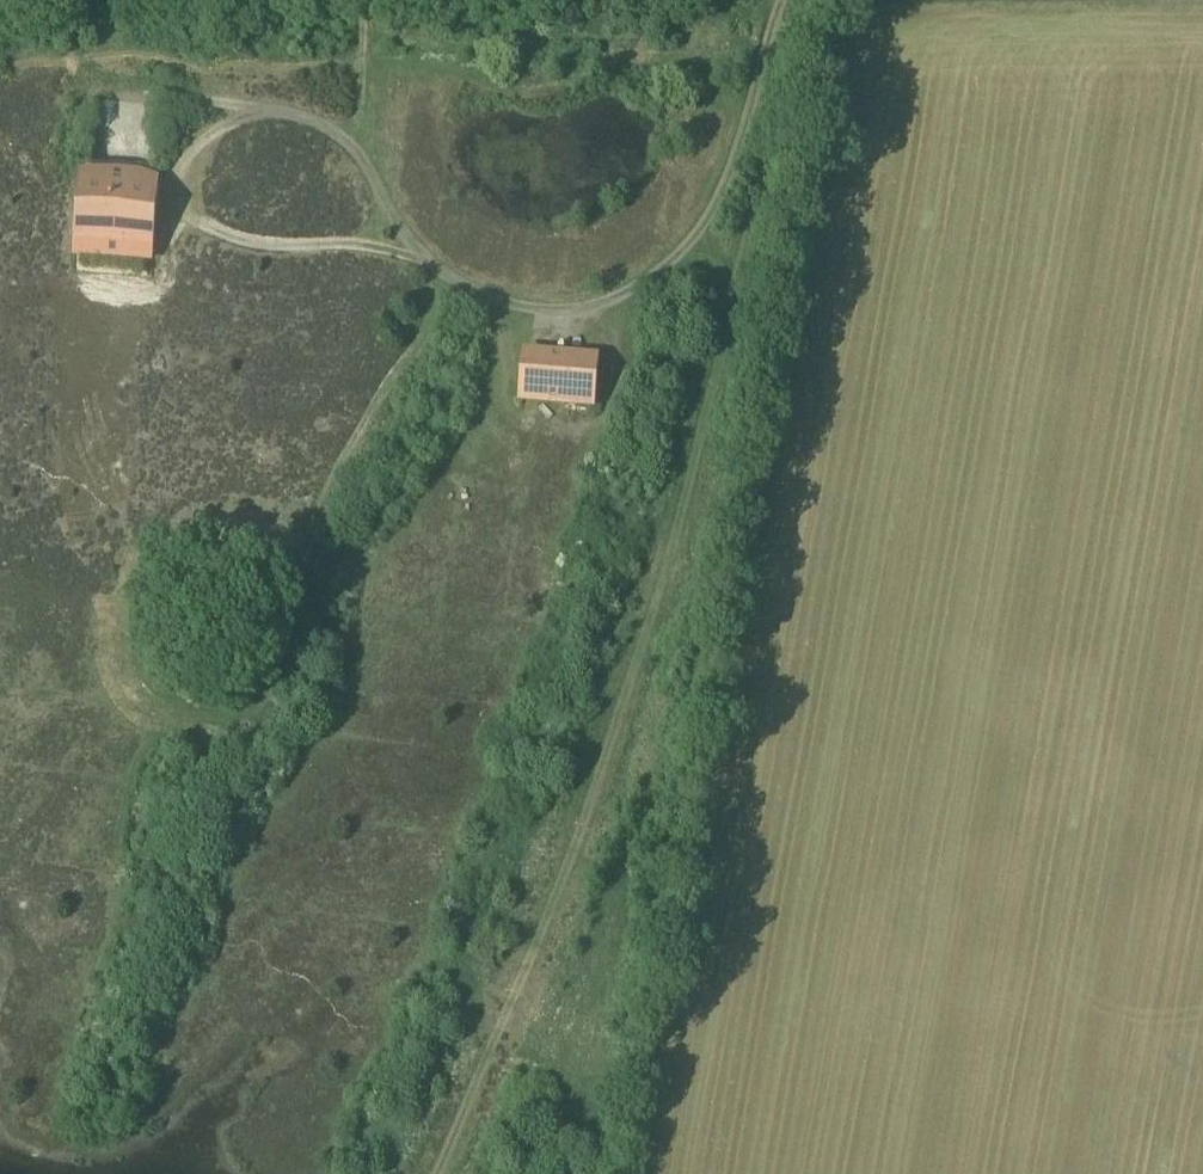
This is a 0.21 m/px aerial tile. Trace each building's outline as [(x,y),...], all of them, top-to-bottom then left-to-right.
[(86,184),(81,248),(102,250),(101,256),(123,257),(123,252),(144,253),(150,189),(129,188),(129,182),(108,180),(107,186),(86,184)] [(598,358),(522,352),(518,405),(594,410),(598,358)]
